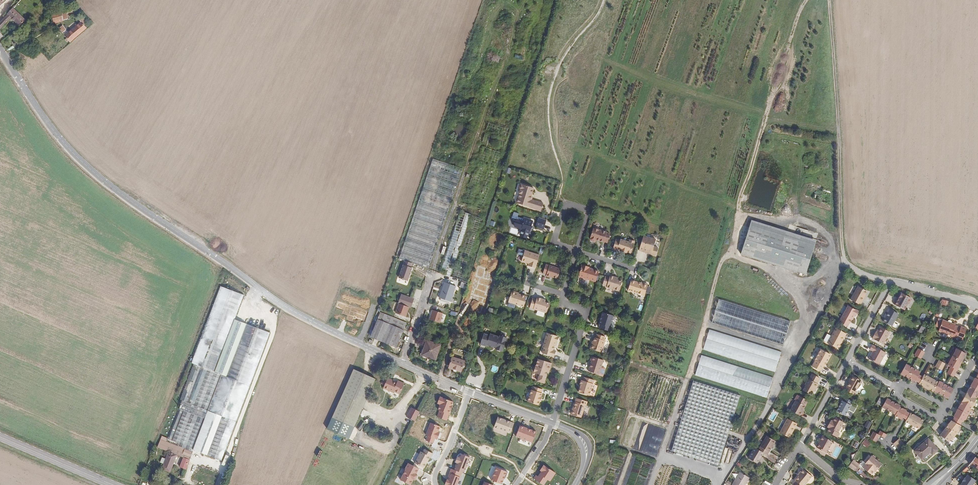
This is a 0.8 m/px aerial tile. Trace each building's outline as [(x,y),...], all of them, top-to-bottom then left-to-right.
[(12,9),(6,17),(0,23),(0,29),(1,28),(10,17),(19,25),(23,20),(12,9)] [(63,19),(61,12),(52,14),(54,21),(63,19)] [(71,42),(88,28),(85,25),(87,23),(83,18),(79,21),(81,23),(66,36),(67,38),(66,39),(68,42),(69,41),(71,42)] [(499,154),(491,151),(486,165),(495,168),(499,154)] [(427,271),(461,171),(431,160),(398,261),(405,263),(413,266),(427,271)] [(481,172),(473,169),(471,177),(479,179),(481,172)] [(544,203),(531,199),(534,189),(522,184),(520,185),(519,188),(520,189),(521,190),(520,193),(519,198),(523,200),(522,204),(542,211),(544,203)] [(449,278),(469,217),(457,213),(438,274),(449,278)] [(462,282),(481,221),(469,217),(449,278),(462,282)] [(543,227),(546,221),(538,218),(536,225),(543,227)] [(532,226),(530,226),(532,221),(525,219),(524,222),(517,219),(515,223),(515,226),(522,229),(520,233),(528,236),(530,229),(532,226)] [(752,220),(751,224),(741,255),(805,275),(815,244),(817,240),(752,220)] [(598,238),(601,230),(599,229),(599,228),(596,227),(594,228),(593,227),(590,237),(591,238),(591,239),(591,240),(595,241),(596,240),(596,239),(597,239),(597,238),(598,238)] [(608,242),(610,233),(607,232),(601,230),(598,238),(600,239),(600,240),(604,242),(604,241),(608,242)] [(653,247),(655,240),(643,236),(639,251),(646,253),(647,252),(650,253),(650,254),(656,256),(658,248),(653,247)] [(631,253),(635,241),(630,239),(629,242),(620,239),(620,240),(616,239),(613,248),(617,250),(618,248),(621,250),(621,251),(626,253),(627,251),(631,253)] [(535,268),(539,255),(524,251),(521,262),(528,264),(528,266),(535,268)] [(408,280),(413,266),(405,263),(400,277),(408,280)] [(586,278),(589,268),(588,268),(586,267),(586,266),(581,264),(578,276),(586,278)] [(557,279),(560,269),(545,265),(542,274),(546,275),(548,276),(557,279)] [(595,281),(598,271),(589,268),(586,278),(595,281)] [(483,303),(493,273),(480,270),(471,299),(483,303)] [(618,290),(621,280),(618,279),(615,278),(615,276),(611,275),(610,277),(606,276),(604,284),(608,286),(607,286),(618,290)] [(645,294),(648,284),(641,282),(632,279),(629,289),(645,294)] [(456,288),(444,284),(439,300),(451,304),(456,288)] [(247,298),(219,287),(192,367),(180,404),(166,441),(191,450),(194,451),(219,460),(233,425),(267,336),(238,325),(247,298)] [(867,297),(868,296),(870,292),(861,287),(853,301),(863,306),(867,299),(866,298),(867,297)] [(523,307),(526,297),(518,295),(515,294),(515,293),(512,292),(511,292),(507,302),(523,307)] [(912,305),(914,301),(914,299),(904,294),(901,300),(901,301),(900,302),(899,302),(896,306),(907,311),(910,305),(912,305)] [(401,297),(398,305),(411,310),(414,301),(401,297)] [(546,314),(549,304),(544,303),(540,302),(541,299),(536,298),(536,300),(532,299),(529,308),(546,314)] [(790,322),(718,300),(710,323),(782,346),(790,322)] [(856,318),(857,316),(858,317),(861,312),(851,307),(844,320),(844,321),(842,324),(850,328),(854,320),(854,321),(856,318)] [(895,328),(901,315),(891,310),(888,317),(888,318),(888,319),(886,323),(895,328)] [(435,311),(431,322),(441,325),(445,314),(435,311)] [(606,331),(610,316),(602,313),(598,325),(599,325),(598,329),(606,331)] [(405,324),(401,323),(398,321),(396,321),(393,320),(392,319),(388,317),(387,317),(383,315),(379,314),(376,321),(402,332),(405,324)] [(395,349),(402,332),(376,321),(369,339),(395,349)] [(964,341),(968,329),(963,327),(963,328),(957,327),(958,325),(945,321),(941,331),(953,336),(953,337),(964,341)] [(886,345),(893,333),(883,328),(881,332),(880,333),(879,333),(875,339),(886,345)] [(845,342),(849,335),(838,329),(830,344),(840,349),(843,343),(843,342),(845,342)] [(765,348),(729,337),(710,331),(708,331),(702,351),(704,351),(727,358),(774,373),(780,353),(765,348)] [(500,350),(504,336),(498,334),(497,336),(488,333),(487,335),(481,333),(478,344),(484,346),(485,344),(491,346),(491,345),(494,346),(494,348),(500,350)] [(554,346),(555,342),(556,343),(558,338),(556,336),(547,333),(542,348),(543,348),(542,354),(553,357),(555,352),(552,351),(554,346)] [(599,353),(604,337),(596,335),(595,339),(594,338),(593,342),(592,345),(591,345),(590,350),(599,353)] [(437,359),(442,345),(428,340),(425,350),(424,354),(432,357),(437,359)] [(882,366),(889,354),(875,346),(873,350),(876,352),(875,354),(872,360),(882,366)] [(830,361),(834,356),(823,350),(817,361),(818,362),(815,368),(823,373),(827,367),(830,361)] [(966,359),(968,355),(959,350),(958,352),(957,351),(953,357),(964,363),(966,359)] [(464,370),(467,361),(455,357),(452,366),(457,368),(456,370),(459,371),(460,369),(464,370)] [(772,379),(731,366),(702,357),(700,357),(694,376),(696,377),(752,394),(766,399),(772,379)] [(962,367),(964,363),(953,357),(950,363),(951,363),(950,366),(953,367),(959,371),(962,367)] [(549,370),(551,364),(538,359),(535,367),(533,367),(532,371),(533,373),(539,375),(537,381),(543,383),(547,373),(548,370),(549,370)] [(599,377),(604,363),(597,361),(594,370),(592,375),(599,377)] [(910,378),(915,369),(909,365),(903,374),(907,376),(910,378)] [(921,376),(922,373),(915,369),(910,378),(914,380),(917,382),(918,381),(921,376)] [(349,438),(376,380),(353,370),(327,428),(349,438)] [(808,387),(806,391),(814,396),(816,392),(817,391),(818,389),(819,390),(821,385),(820,384),(822,379),(815,375),(812,380),(811,380),(808,386),(808,387)] [(928,388),(933,379),(926,375),(924,378),(921,383),(921,384),(925,386),(928,388)] [(856,396),(864,382),(856,377),(853,383),(850,388),(848,391),(856,396)] [(401,393),(406,383),(401,381),(400,382),(389,378),(385,387),(395,392),(396,390),(401,393)] [(585,397),(590,381),(582,379),(581,383),(580,382),(579,387),(580,387),(579,391),(578,394),(585,397)] [(936,391),(940,383),(933,379),(928,388),(932,390),(935,392),(936,391)] [(943,395),(948,386),(941,382),(940,383),(936,391),(940,393),(943,395)] [(671,452),(672,453),(674,453),(717,467),(724,446),(727,436),(739,397),(713,389),(694,383),(692,383),(685,405),(671,452)] [(951,399),(956,390),(948,386),(943,395),(947,397),(951,399)] [(542,394),(541,394),(542,390),(533,387),(532,390),(531,390),(527,403),(538,406),(539,402),(540,403),(542,398),(541,398),(542,394)] [(973,387),(971,390),(969,394),(977,399),(977,389),(973,387)] [(977,402),(977,399),(969,394),(967,398),(964,402),(973,407),(975,408),(977,403),(977,402)] [(454,401),(441,396),(438,404),(440,404),(438,409),(441,410),(439,416),(448,419),(454,401)] [(805,412),(811,402),(800,396),(798,400),(799,402),(794,412),(804,417),(806,414),(804,413),(805,412)] [(579,419),(584,401),(576,398),(571,416),(579,419)] [(848,417),(856,403),(848,399),(846,402),(843,407),(840,412),(848,417)] [(891,411),(896,403),(893,401),(890,400),(885,408),(891,411)] [(581,419),(585,405),(586,406),(587,402),(584,401),(579,419),(581,419)] [(972,410),(973,407),(964,402),(962,407),(960,411),(970,416),(973,411),(972,410)] [(897,415),(901,407),(902,406),(899,405),(896,403),(891,411),(897,415)] [(905,417),(908,412),(909,411),(905,409),(901,407),(897,415),(897,416),(904,420),(905,417)] [(415,420),(420,411),(414,408),(409,417),(415,420)] [(967,422),(970,416),(960,411),(958,414),(956,418),(964,423),(965,423),(966,421),(967,422)] [(918,419),(919,417),(916,415),(912,413),(912,414),(909,419),(908,422),(915,426),(918,419)] [(515,423),(498,416),(494,427),(511,433),(515,423)] [(921,429),(926,421),(922,419),(919,417),(918,419),(915,426),(921,429)] [(841,434),(847,423),(838,419),(836,422),(834,421),(833,423),(830,428),(832,429),(830,433),(840,438),(842,434),(841,434)] [(796,432),(800,425),(790,420),(783,434),(792,439),(794,434),(794,433),(795,432),(796,432)] [(442,426),(430,421),(425,435),(427,436),(425,440),(435,444),(436,440),(439,441),(442,431),(440,431),(442,426)] [(960,430),(963,427),(962,426),(954,422),(954,421),(951,425),(948,429),(957,436),(961,431),(960,430)] [(536,431),(520,425),(516,436),(532,442),(536,431)] [(957,436),(948,429),(945,432),(942,436),(950,442),(952,440),(953,441),(957,436)] [(170,472),(176,455),(183,457),(179,467),(185,469),(192,452),(191,451),(166,442),(167,437),(161,435),(156,447),(168,452),(165,458),(163,463),(161,468),(170,472)] [(774,451),(780,442),(771,437),(762,450),(768,454),(771,456),(774,451)] [(830,454),(836,443),(825,437),(823,441),(824,442),(823,443),(822,444),(820,449),(830,454)] [(902,446),(898,441),(895,444),(901,451),(903,448),(902,446)] [(936,454),(926,443),(913,456),(920,464),(929,456),(931,458),(936,454)] [(433,453),(424,448),(423,451),(420,450),(414,462),(425,467),(431,456),(432,457),(433,453)] [(764,459),(768,454),(762,450),(759,448),(752,458),(761,464),(764,459)] [(470,457),(461,453),(459,457),(458,456),(456,462),(457,463),(454,469),(462,472),(464,473),(470,457)] [(884,466),(877,460),(874,458),(874,457),(868,464),(869,465),(866,469),(874,476),(877,472),(879,469),(881,470),(884,466)] [(859,472),(863,467),(857,461),(853,467),(859,472)] [(420,468),(408,462),(405,468),(406,469),(401,479),(411,484),(414,479),(415,480),(418,475),(417,474),(420,468)] [(543,465),(540,470),(541,472),(538,476),(535,476),(534,478),(544,484),(548,480),(550,481),(556,473),(543,465)] [(508,472),(497,467),(492,479),(502,483),(505,477),(506,477),(508,472)] [(445,484),(447,484),(457,484),(462,472),(454,469),(451,468),(445,484)] [(814,477),(805,470),(802,474),(803,474),(802,476),(801,477),(797,481),(798,482),(795,484),(807,484),(814,477)] [(753,479),(744,473),(735,484),(749,484),(753,479)] [(977,481),(974,479),(968,476),(966,479),(966,478),(963,483),(964,483),(962,484),(974,484),(977,481)]
